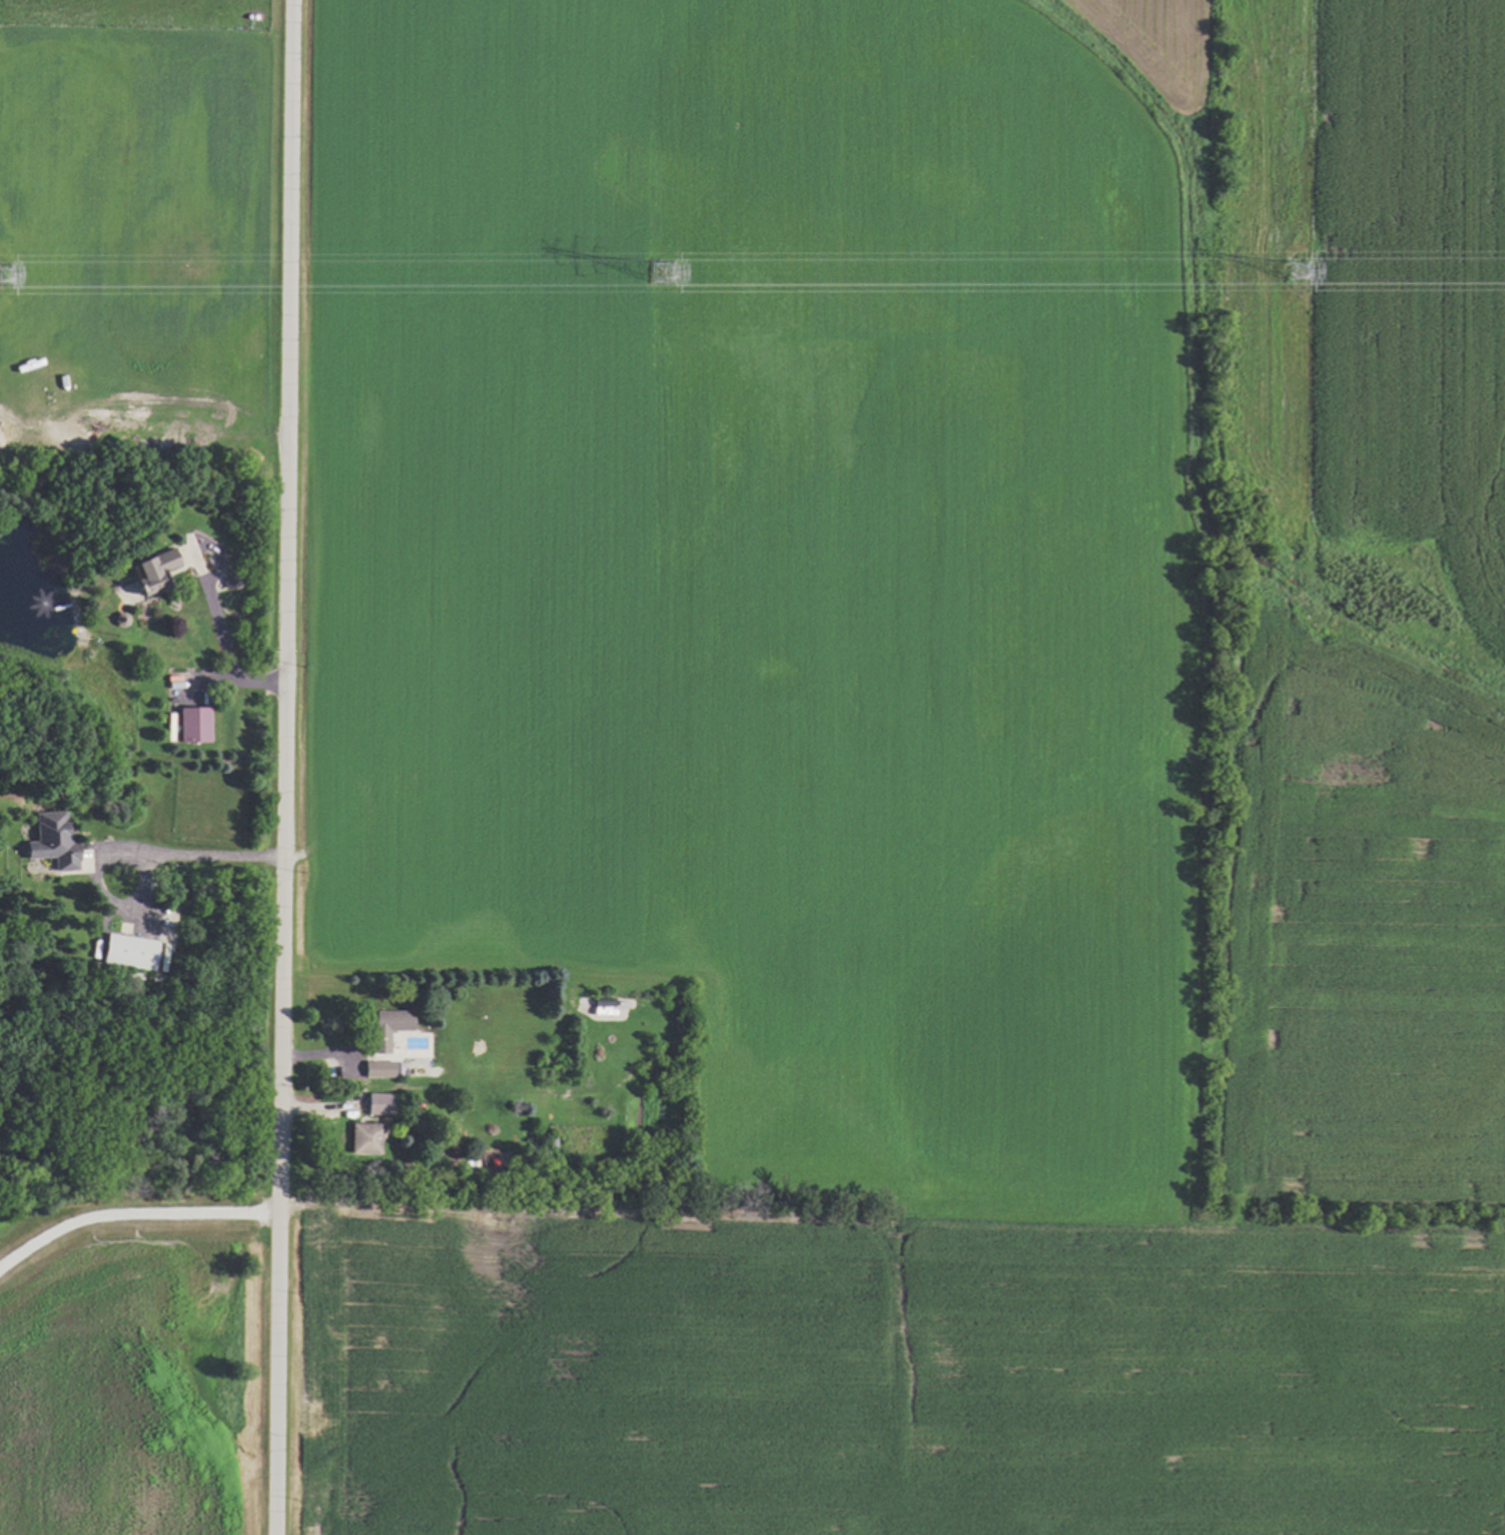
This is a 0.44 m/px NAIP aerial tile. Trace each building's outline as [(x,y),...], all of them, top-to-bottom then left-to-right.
[(207,706),(176,706),(177,741),(207,741),(207,706)] [(32,812),(33,840),(21,841),(22,858),(51,856),(51,869),(69,869),(67,837),(63,837),(62,810),(32,812)] [(98,962),(151,970),(156,940),(103,932),(98,962)] [(387,1030),(410,1030),(410,1010),(372,1010),(372,1051),(387,1051),(387,1030)] [(363,1077),(392,1076),(391,1060),(362,1061),(363,1077)] [(364,1113),(391,1114),(391,1093),(365,1093),(364,1113)] [(348,1153),(377,1154),(378,1124),(349,1123),(348,1153)]
